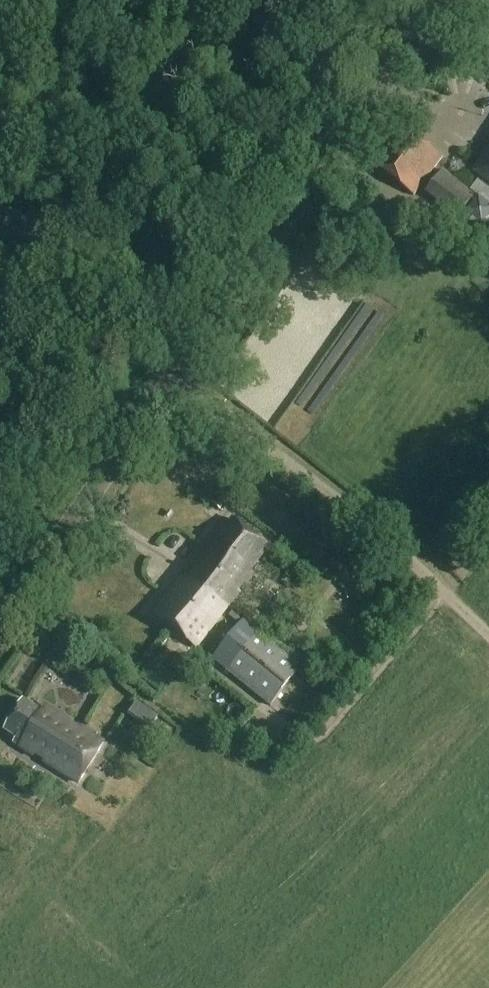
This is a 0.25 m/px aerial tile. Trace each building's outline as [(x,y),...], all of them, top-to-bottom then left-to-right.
[(408,132),(379,171),(413,196),(442,157),(408,132)] [(472,172),(488,183),(488,146),(472,172)] [(425,193),(457,216),(474,193),(442,170),(425,193)] [(465,212),(483,225),(488,217),(488,204),(477,196),(465,212)] [(218,495),(211,503),(220,511),(227,502),(218,495)] [(183,581),(155,617),(173,630),(202,591),(229,609),(254,576),(250,573),(268,549),(233,523),(217,544),(214,541),(192,570),(196,572),(187,584),(183,581)] [(198,650),(229,609),(202,591),(173,630),(198,650)] [(301,667),(246,623),(214,662),(269,706),(301,667)] [(45,707),(41,712),(23,701),(4,731),(16,738),(13,743),(20,747),(78,784),(103,743),(45,707)] [(137,702),(128,715),(133,718),(142,706),(137,702)] [(152,713),(143,726),(149,730),(158,717),(152,713)] [(43,788),(48,780),(31,769),(26,778),(43,788)] [(22,793),(34,800),(39,791),(28,784),(22,793)]
